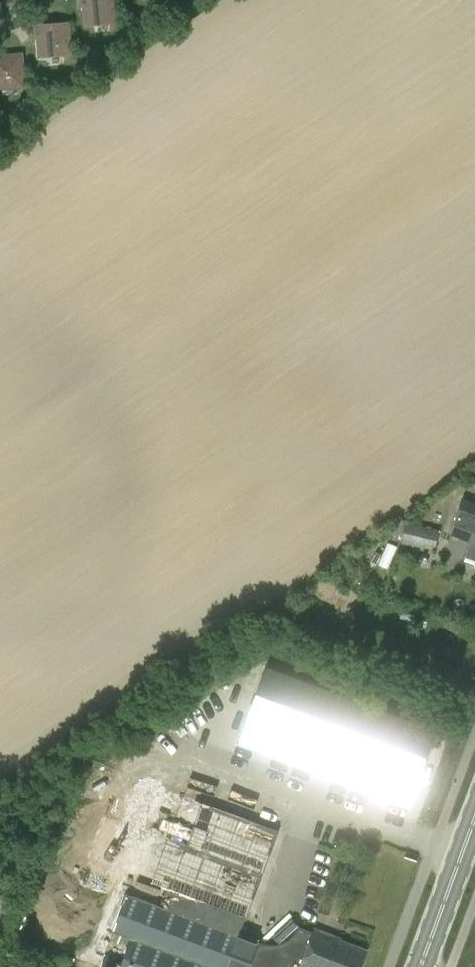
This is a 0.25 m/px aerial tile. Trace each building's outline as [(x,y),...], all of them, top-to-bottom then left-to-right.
[(117,23),(115,0),(79,0),(80,7),(85,6),(87,25),(117,23)] [(41,57),(71,54),(68,22),(33,25),(34,38),(39,38),(41,57)] [(25,86),(22,54),(0,56),(0,88),(25,86)] [(464,496),(450,534),(474,543),(474,501),(464,496)] [(435,549),(440,529),(406,521),(401,542),(435,549)] [(267,666),(239,743),(296,764),(325,687),(267,666)] [(325,687),(296,764),(353,786),(382,709),(325,687)] [(382,709),(353,786),(411,807),(439,730),(382,709)] [(141,766),(112,842),(173,864),(182,841),(200,788),(141,766)] [(182,841),(173,864),(226,884),(254,809),(200,788),(182,841)] [(254,809),(226,884),(283,906),(311,830),(254,809)] [(299,926),(302,965),(301,966),(362,966),(368,950),(340,940),(341,938),(315,928),(314,932),(299,926)]
